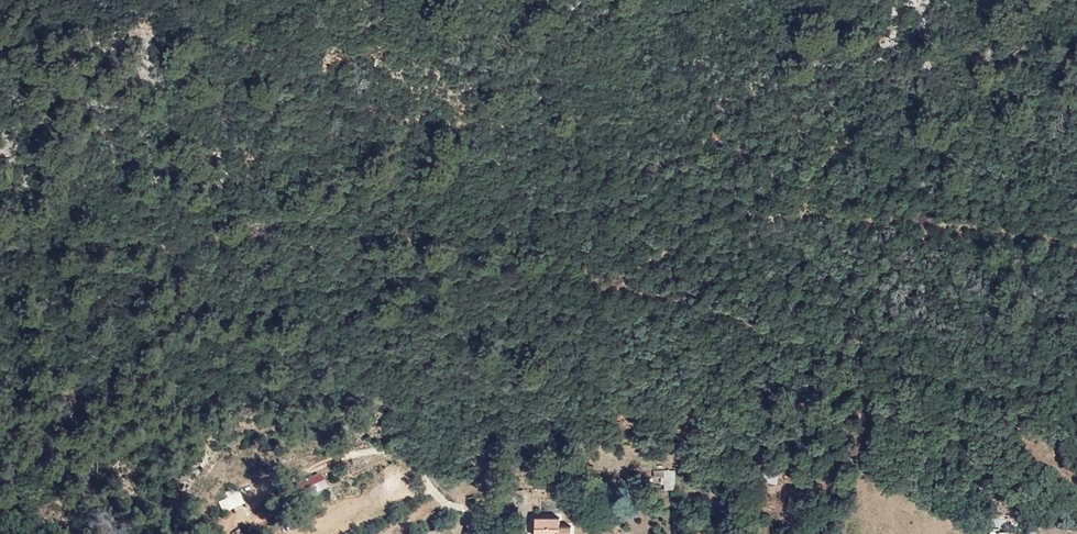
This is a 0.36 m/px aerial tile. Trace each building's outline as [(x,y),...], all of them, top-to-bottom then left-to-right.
[(675,489),(675,469),(653,469),(653,478),(663,477),(663,489),(675,489)] [(764,481),(777,484),(779,473),(765,471),(764,481)] [(650,497),(660,497),(661,484),(650,484),(650,497)] [(304,486),(289,493),(293,500),(308,493),(304,486)] [(245,503),(238,489),(216,500),(223,513),(245,503)] [(500,518),(501,533),(542,533),(541,523),(528,524),(527,517),(500,518)]
